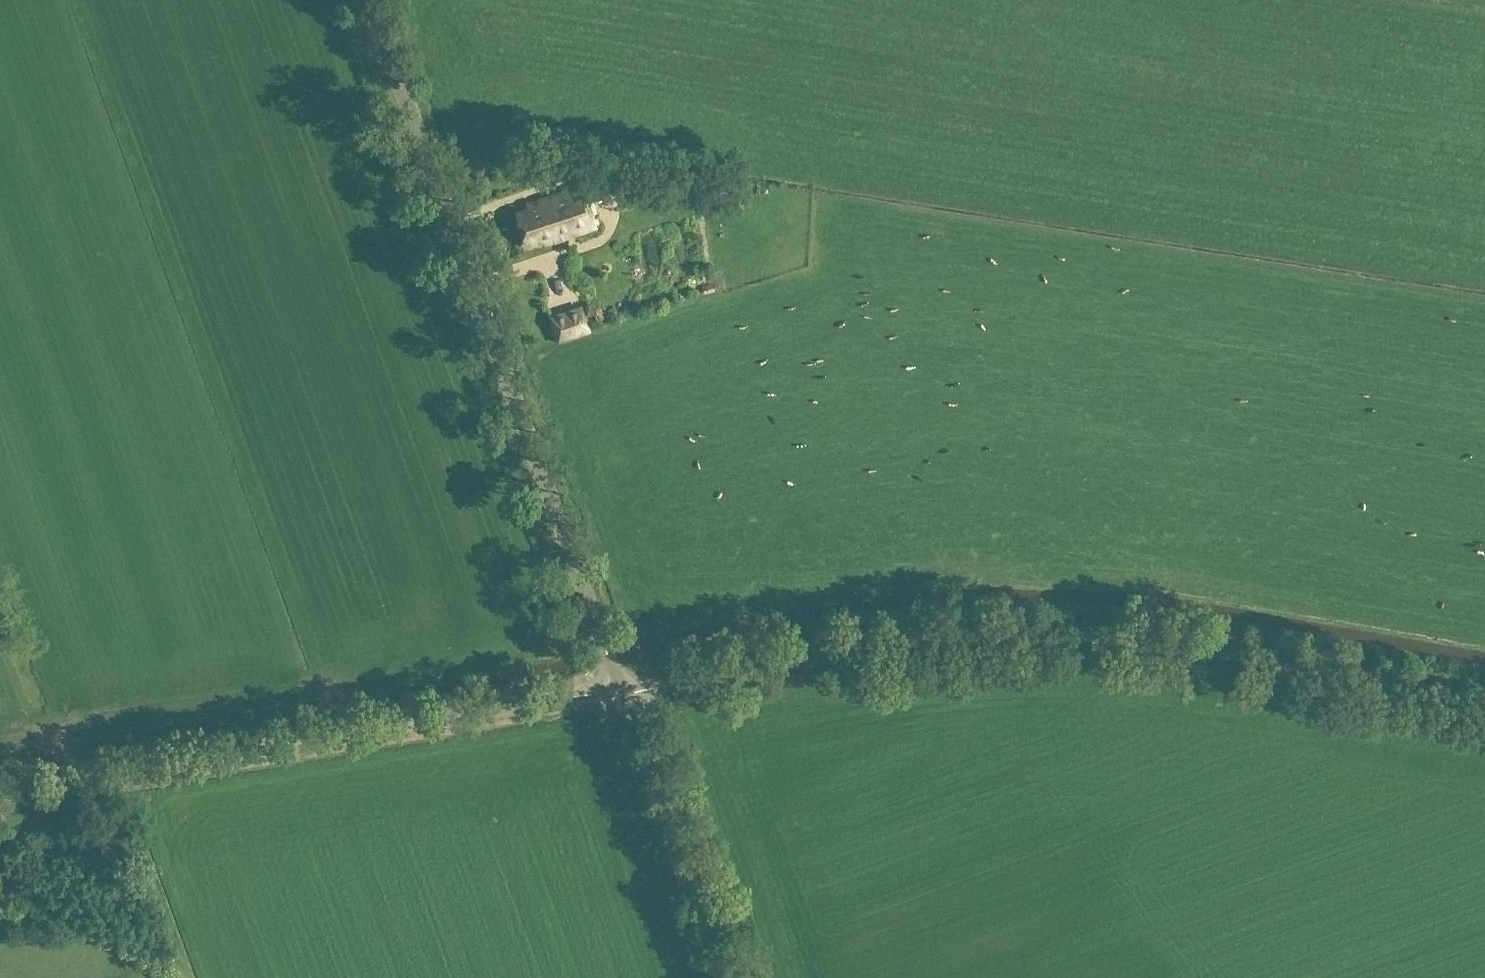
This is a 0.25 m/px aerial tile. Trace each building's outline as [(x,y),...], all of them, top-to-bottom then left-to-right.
[(581,187),(526,205),(527,210),(515,214),(526,247),(542,241),(544,246),(595,229),(581,187)] [(547,317),(556,345),(591,333),(581,305),(547,317)]
